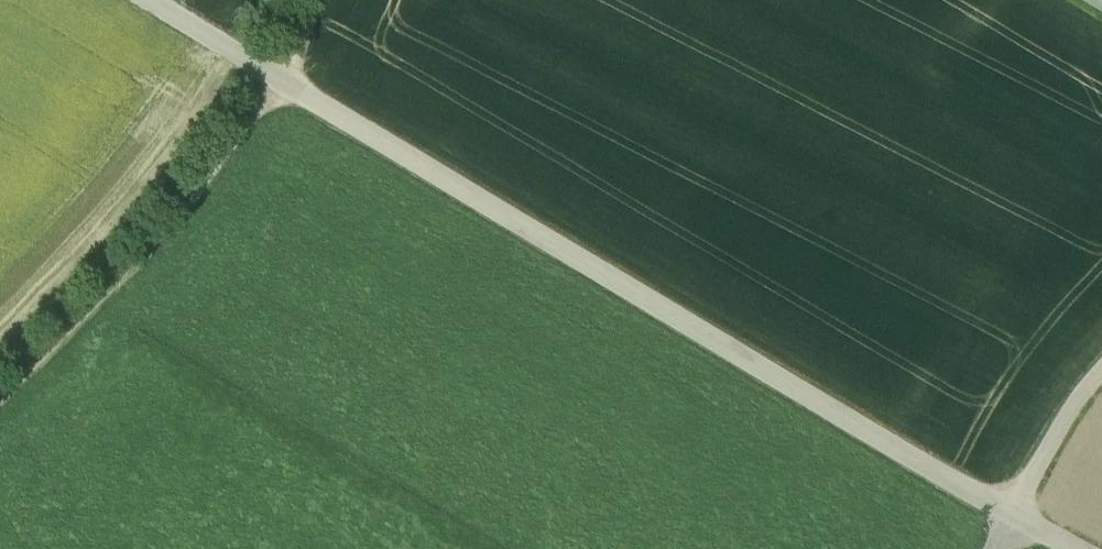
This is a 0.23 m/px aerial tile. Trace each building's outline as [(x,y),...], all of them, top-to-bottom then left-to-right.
[(1101,10),(1101,0),(1086,0),(1101,10)]
